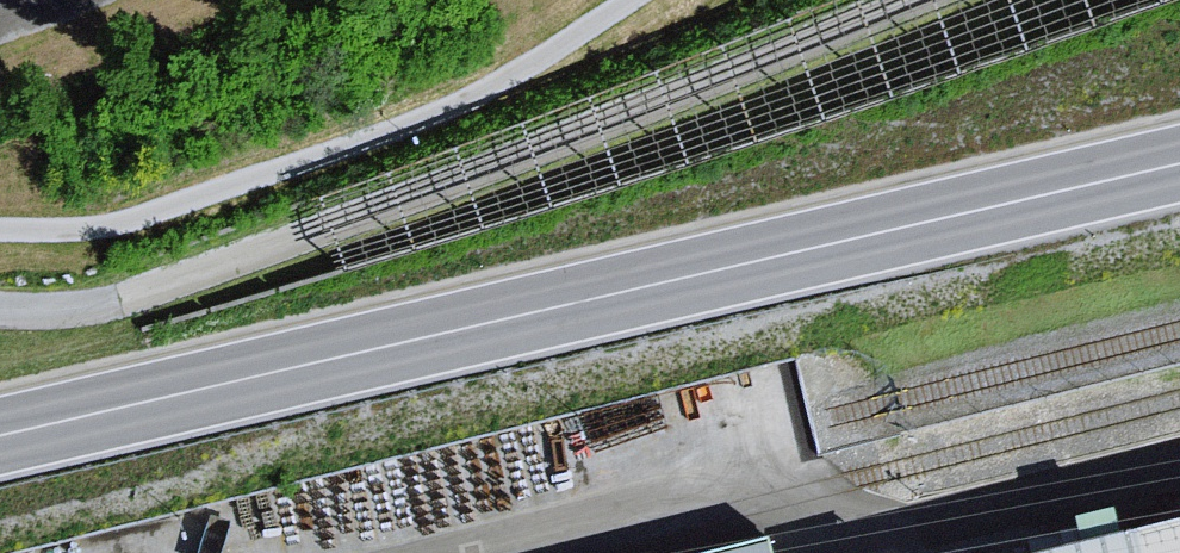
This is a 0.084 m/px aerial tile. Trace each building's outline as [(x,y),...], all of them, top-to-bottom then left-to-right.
[(1062,552),(1179,552),(1179,524),(1062,552)] [(754,540),(701,552),(757,552),(754,540)]
